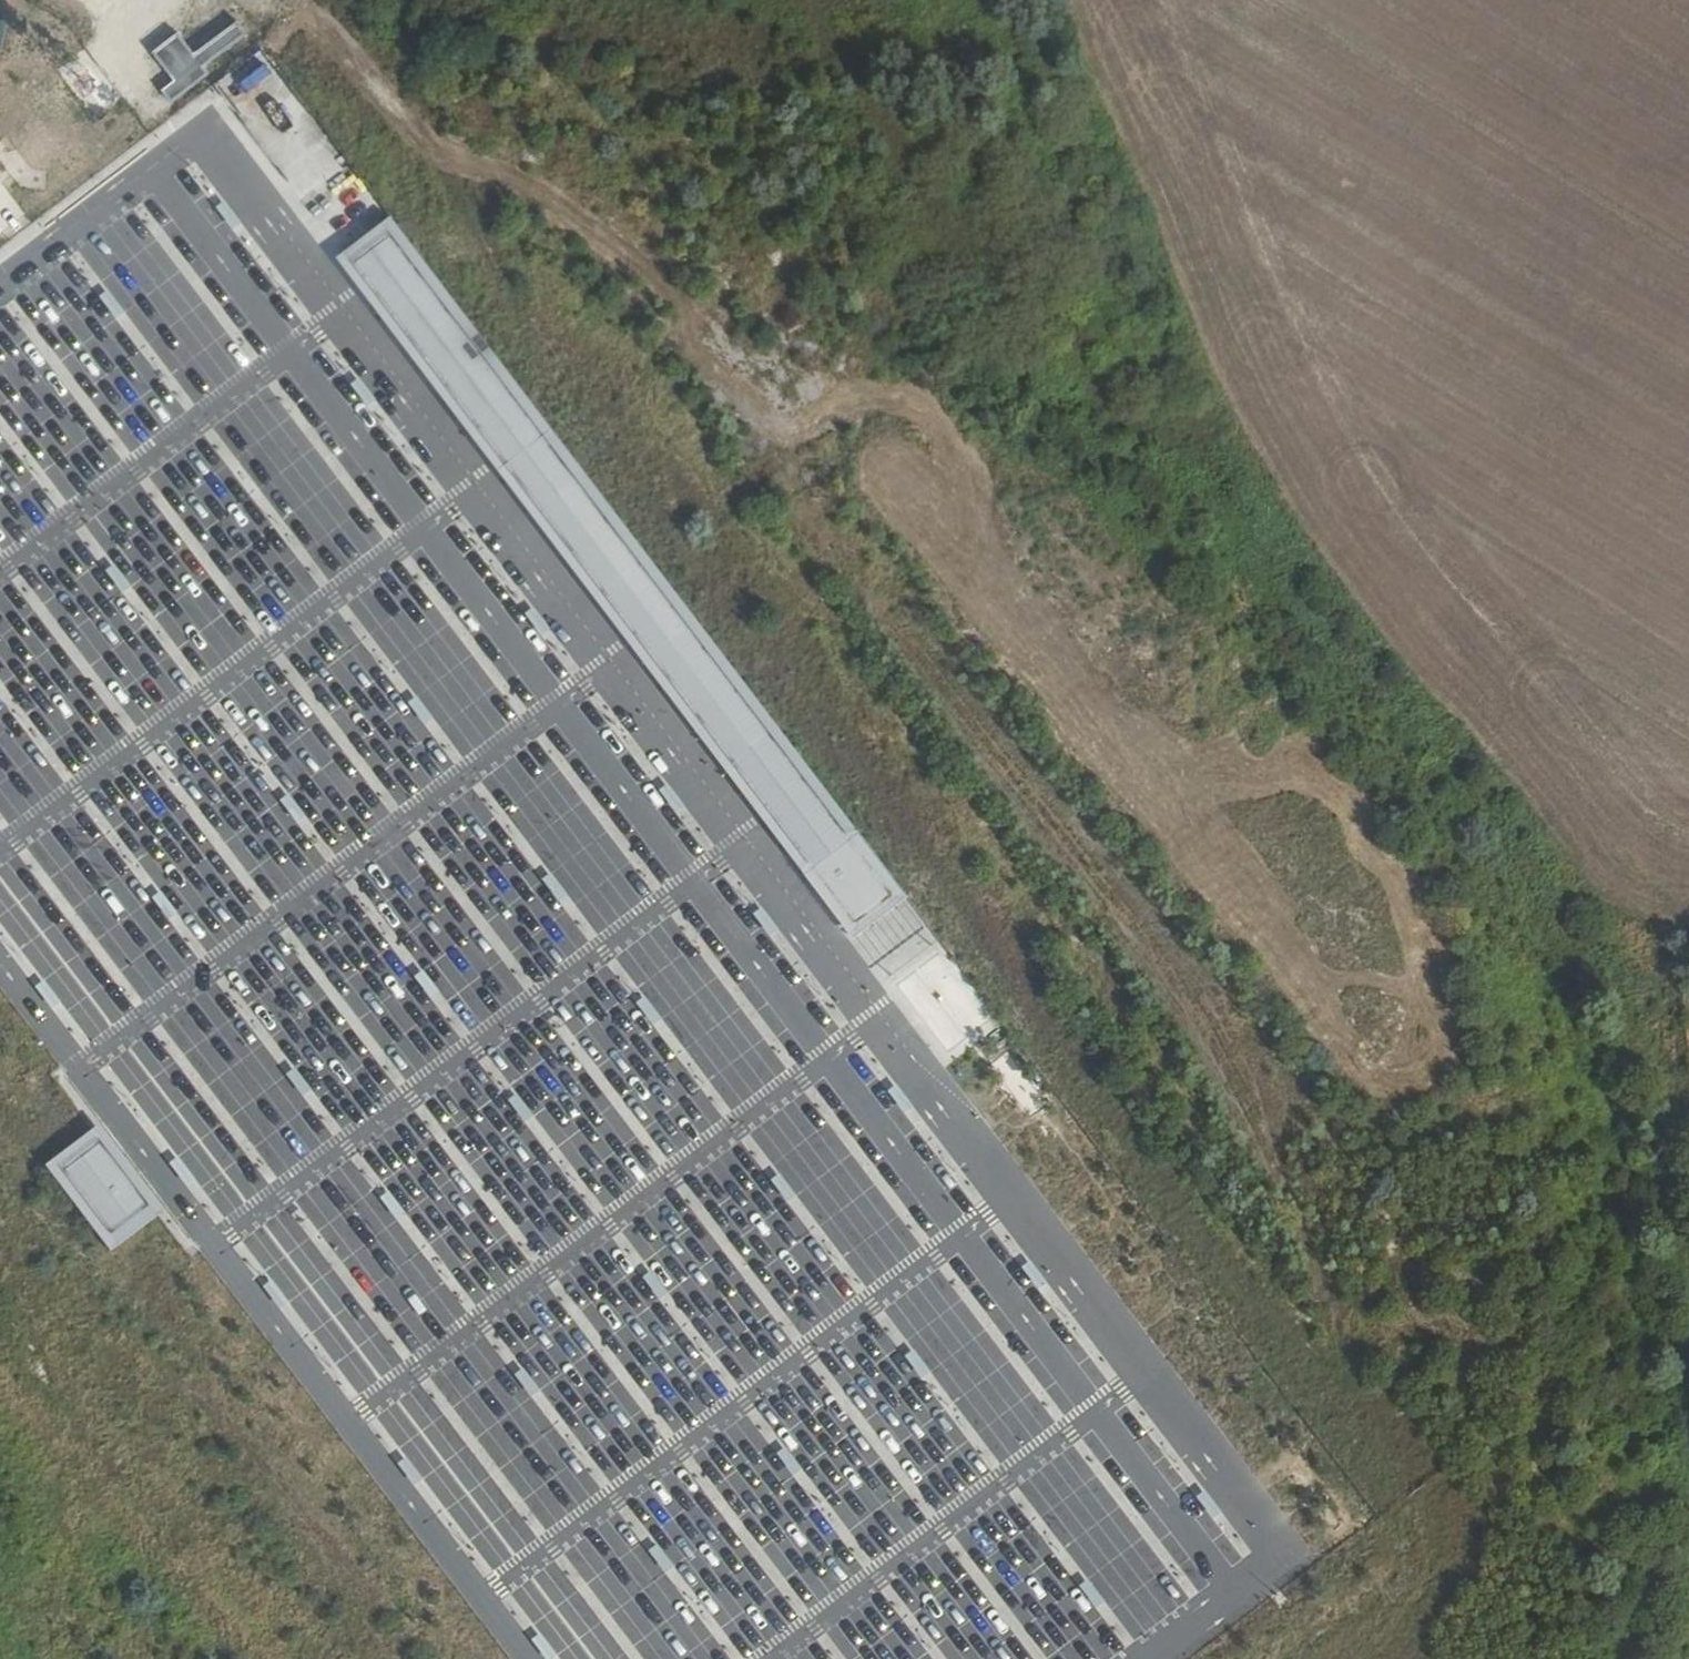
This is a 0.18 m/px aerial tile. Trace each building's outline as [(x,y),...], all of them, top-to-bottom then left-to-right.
[(175,33),(146,53),(175,95),(207,73),(202,65),(245,35),(234,20),(189,52),(175,33)] [(247,93),(269,70),(256,58),(235,81),(247,93)] [(391,224),(353,253),(862,920),(900,891),(391,224)] [(99,1137),(60,1167),(110,1233),(148,1205),(99,1137)] [(1115,1621),(1130,1641),(1186,1598),(1161,1566),(1117,1600),(1127,1612),(1115,1621)]
